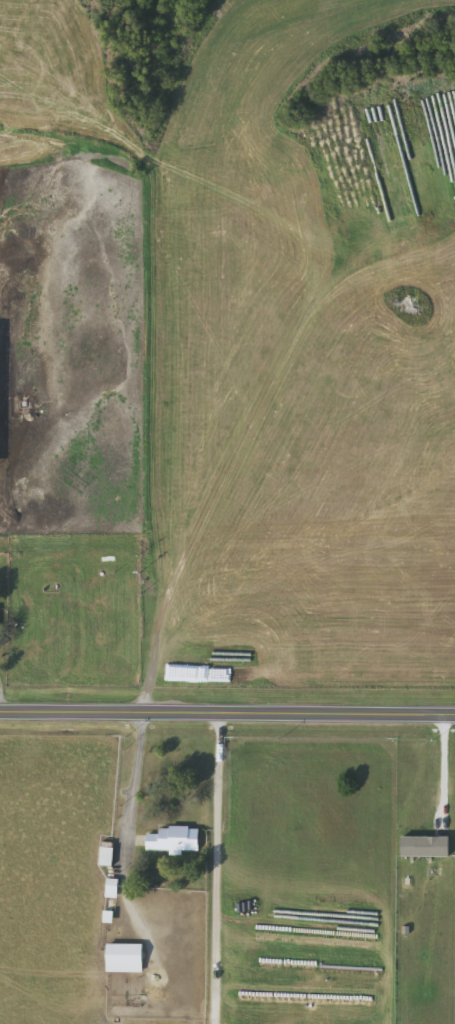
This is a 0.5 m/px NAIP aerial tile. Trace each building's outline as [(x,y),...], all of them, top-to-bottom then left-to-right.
[(147,847),(147,832),(159,832),(159,824),(201,825),(201,848),(147,847)] [(114,840),(114,864),(100,864),(100,840),(114,840)] [(106,942),(145,942),(145,970),(106,970),(106,942)]
